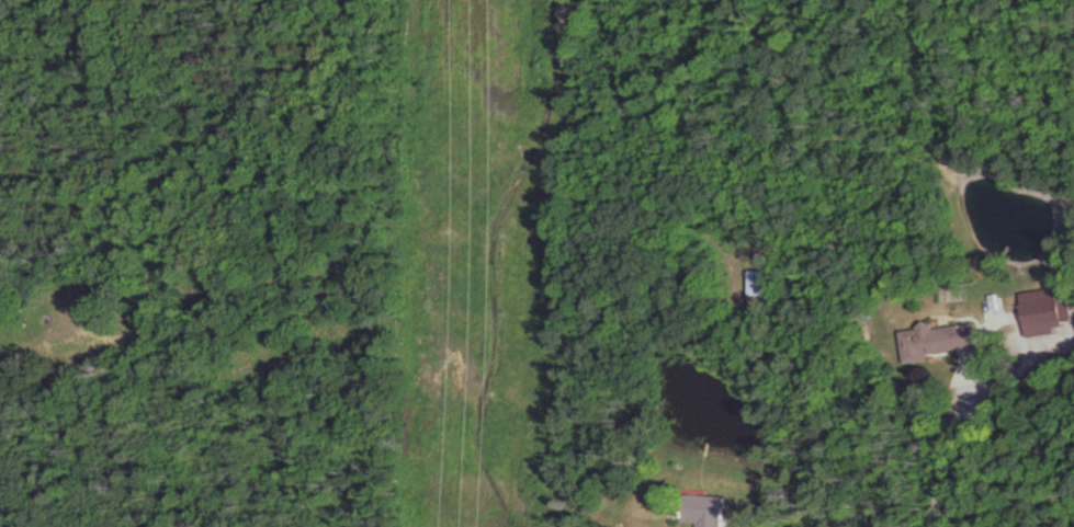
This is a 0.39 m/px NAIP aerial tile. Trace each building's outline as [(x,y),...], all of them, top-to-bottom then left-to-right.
[(753,299),(777,299),(777,272),(753,272),(753,299)] [(1068,328),(1064,290),(1026,294),(1030,332),(1068,328)] [(984,349),(982,324),(907,331),(910,355),(984,349)] [(694,496),(693,523),(703,523),(703,526),(729,526),(729,497),(694,496)]
